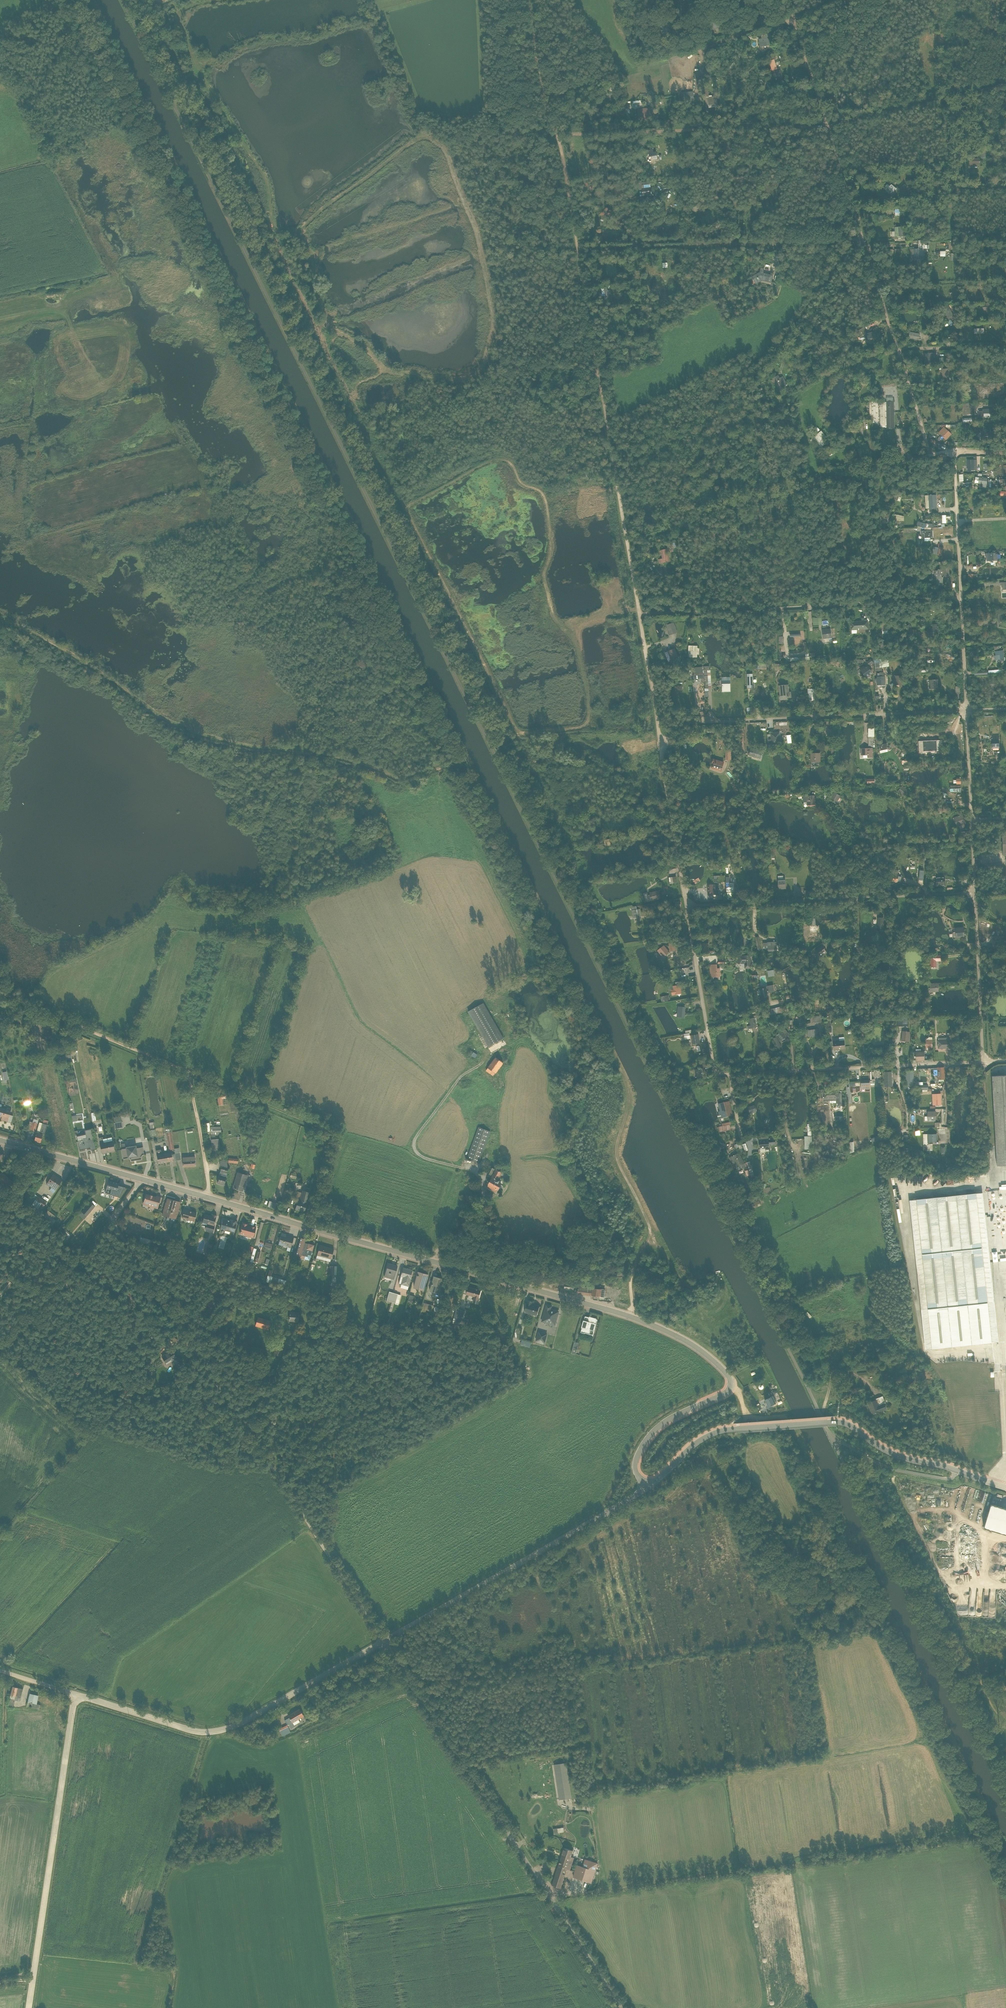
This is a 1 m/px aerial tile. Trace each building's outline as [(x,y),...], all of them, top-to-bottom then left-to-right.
[(678,3),(683,5),(682,7),(687,9),(690,0),(679,0),(678,3)] [(721,27),(717,18),(716,18),(715,17),(712,18),(713,20),(710,21),(714,30),(721,27)] [(654,24),(662,40),(671,36),(670,33),(671,32),(664,19),(654,24)] [(762,39),(758,39),(760,47),(772,45),(771,34),(762,35),(762,39)] [(776,60),(775,57),(771,58),(771,61),(769,61),(772,74),(773,77),(777,77),(779,85),(784,84),(780,70),(779,70),(778,68),(777,69),(774,60),(776,60)] [(609,85),(608,85),(610,92),(616,90),(616,92),(621,91),(620,83),(617,84),(617,83),(614,84),(613,81),(609,82),(609,85)] [(707,97),(709,108),(717,107),(716,96),(711,97),(711,96),(709,96),(708,88),(704,88),(704,92),(705,92),(705,95),(704,95),(704,98),(707,97)] [(681,93),(682,103),(694,101),(693,92),(681,93)] [(640,109),(641,120),(651,119),(649,108),(640,109)] [(732,143),(724,142),(722,151),(730,153),(732,143)] [(648,153),(645,153),(646,157),(647,158),(649,157),(649,160),(652,159),(653,160),(657,159),(656,152),(653,152),(653,149),(648,150),(648,153)] [(582,150),(574,153),(575,156),(575,160),(575,163),(577,162),(578,166),(580,166),(580,169),(582,169),(582,171),(590,170),(589,159),(586,159),(585,153),(583,153),(582,150)] [(642,182),(638,183),(639,190),(642,190),(643,196),(654,194),(654,187),(651,188),(650,181),(642,182)] [(896,188),(889,183),(888,185),(887,184),(883,189),(893,197),(896,193),(897,193),(900,189),(897,187),(896,188)] [(894,237),(894,240),(906,239),(905,230),(901,230),(901,227),(894,227),(895,232),(892,232),(892,237),(894,237)] [(913,249),(910,250),(911,255),(910,256),(911,260),(913,260),(913,261),(914,261),(914,260),(917,259),(917,262),(921,262),(921,260),(924,260),(923,249),(919,250),(919,249),(925,249),(925,245),(925,241),(918,241),(918,244),(918,249),(913,249)] [(761,268),(760,272),(752,277),(756,284),(762,281),(771,283),(773,275),(763,273),(764,269),(761,268)] [(607,288),(598,290),(599,296),(605,296),(605,294),(608,294),(607,288)] [(948,318),(949,321),(954,318),(950,309),(948,306),(943,309),(944,312),(948,318)] [(642,319),(649,318),(647,309),(643,310),(640,311),(642,319)] [(876,331),(866,334),(864,327),(857,331),(860,340),(866,339),(867,341),(878,338),(876,331)] [(935,330),(927,334),(929,338),(937,334),(935,330)] [(910,332),(908,338),(919,340),(920,334),(910,332)] [(832,348),(844,342),(842,338),(830,344),(832,348)] [(615,348),(617,354),(622,352),(624,353),(629,351),(630,353),(637,350),(636,345),(634,345),(632,341),(621,346),(615,348)] [(935,353),(924,354),(925,364),(931,363),(931,362),(934,362),(933,358),(934,358),(934,357),(935,357),(935,353)] [(942,369),(943,379),(952,377),(951,368),(942,369)] [(774,377),(772,378),(779,390),(788,385),(782,376),(780,378),(778,375),(774,377)] [(886,402),(870,402),(870,428),(894,428),(894,402),(893,402),(893,400),(886,400),(886,402)] [(983,410),(983,412),(979,412),(979,417),(984,417),(984,418),(992,418),(991,409),(983,410)] [(813,436),(820,431),(817,427),(810,432),(813,436)] [(943,438),(944,438),(946,440),(951,434),(944,428),(939,433),(944,437),(943,438)] [(813,445),(813,444),(814,443),(816,445),(816,446),(815,448),(813,450),(818,456),(822,452),(820,450),(822,448),(821,447),(829,441),(826,438),(827,437),(821,431),(811,439),(810,441),(809,440),(807,442),(812,446),(813,445)] [(853,464),(865,461),(861,448),(857,449),(860,457),(852,460),(853,464)] [(971,471),(977,471),(976,460),(967,460),(968,471),(971,471)] [(978,487),(986,489),(988,479),(979,477),(979,478),(975,477),(975,483),(977,483),(977,486),(978,486),(978,487)] [(1005,487),(1005,477),(999,478),(999,483),(995,483),(995,481),(991,481),(991,487),(995,487),(995,488),(1005,487)] [(936,495),(925,496),(926,508),(929,508),(929,512),(937,512),(936,495)] [(879,515),(880,524),(889,523),(888,520),(891,520),(891,514),(879,515)] [(927,530),(930,530),(930,528),(932,528),(932,524),(926,524),(923,524),(923,523),(918,521),(916,526),(916,527),(916,528),(921,528),(922,527),(922,528),(927,528),(927,530)] [(932,531),(921,531),(922,538),(924,538),(925,541),(933,541),(932,531)] [(671,552),(677,547),(674,542),(672,544),(673,544),(672,544),(672,543),(667,546),(671,552)] [(660,550),(662,559),(658,559),(659,564),(670,562),(667,549),(660,550)] [(987,561),(997,561),(997,553),(985,554),(985,557),(986,557),(987,561)] [(937,571),(936,585),(942,585),(942,577),(943,577),(944,577),(944,576),(943,576),(949,576),(949,567),(943,567),(943,570),(938,570),(938,571),(937,571)] [(821,625),(821,618),(813,618),(814,626),(819,626),(819,625),(821,625)] [(867,621),(851,622),(851,630),(852,630),(852,634),(857,633),(868,633),(867,621)] [(670,635),(677,632),(674,622),(666,625),(670,635)] [(917,639),(928,639),(928,636),(936,636),(936,637),(934,637),(934,638),(938,638),(938,636),(938,624),(932,624),(932,629),(927,629),(927,631),(920,631),(920,632),(917,632),(917,630),(911,630),(911,625),(906,626),(906,637),(916,637),(917,639)] [(822,630),(824,643),(832,641),(832,638),(831,638),(830,629),(822,630)] [(688,657),(697,657),(697,655),(697,648),(698,646),(689,646),(688,657)] [(675,648),(667,651),(667,652),(664,653),(668,662),(671,661),(671,662),(679,659),(675,648)] [(999,662),(1004,661),(1002,650),(995,652),(996,656),(994,656),(995,660),(999,660),(999,662)] [(794,662),(809,661),(809,657),(809,653),(809,652),(805,652),(805,657),(804,657),(790,658),(790,661),(794,661),(794,662)] [(682,659),(682,662),(675,663),(675,666),(681,666),(685,666),(685,665),(687,665),(687,663),(688,663),(688,659),(685,660),(685,659),(684,659),(684,656),(682,656),(682,659)] [(888,663),(888,658),(874,660),(874,664),(873,664),(873,667),(875,667),(875,671),(882,671),(882,667),(889,667),(889,663),(888,663)] [(859,669),(866,678),(873,673),(867,665),(864,667),(863,666),(859,669)] [(703,674),(702,667),(693,668),(694,675),(693,675),(693,679),(701,679),(702,683),(704,683),(703,674)] [(877,685),(885,685),(885,676),(884,676),(884,672),(879,672),(879,673),(877,673),(877,677),(876,677),(877,679),(875,679),(875,682),(877,682),(877,685)] [(902,685),(903,685),(902,676),(894,676),(894,686),(899,685),(899,687),(902,687),(902,685)] [(930,689),(938,689),(938,680),(928,680),(928,681),(929,681),(929,683),(929,684),(930,684),(930,689)] [(722,692),(730,692),(730,681),(722,681),(722,692)] [(787,698),(792,698),(791,692),(789,692),(788,685),(778,686),(779,695),(778,695),(778,701),(786,700),(787,700),(787,698)] [(809,700),(817,700),(816,689),(808,689),(808,693),(809,694),(809,700)] [(772,744),(780,743),(779,733),(771,734),(772,744)] [(919,741),(919,752),(941,751),(940,740),(919,741)] [(749,756),(760,759),(763,751),(761,750),(761,749),(757,747),(756,750),(751,748),(749,756)] [(867,758),(873,758),(872,748),(860,749),(860,756),(867,755),(867,758)] [(810,762),(821,762),(821,753),(810,753),(810,762)] [(712,769),(721,772),(724,762),(714,759),(712,763),(714,764),(712,769)] [(638,780),(636,787),(647,791),(648,791),(651,785),(650,785),(651,784),(643,780),(642,782),(638,780)] [(897,792),(904,797),(908,791),(902,786),(897,792)] [(830,800),(836,803),(837,803),(839,804),(842,800),(840,798),(841,796),(834,793),(830,799),(824,793),(821,796),(826,804),(830,800)] [(807,805),(815,805),(815,796),(806,796),(803,796),(804,804),(807,804),(807,805)] [(962,824),(965,823),(962,815),(953,818),(957,827),(959,826),(960,829),(963,828),(962,824)] [(897,881),(901,882),(901,877),(898,876),(898,874),(894,874),(892,881),(896,882),(897,881)] [(778,889),(786,888),(785,879),(783,879),(783,876),(778,876),(778,880),(778,889)] [(934,880),(934,887),(945,886),(945,880),(943,880),(943,877),(936,877),(936,880),(934,880)] [(708,895),(719,895),(719,892),(718,892),(717,884),(712,885),(708,885),(708,895)] [(652,901),(662,898),(659,890),(649,893),(650,895),(643,897),(644,903),(651,901),(652,901)] [(630,907),(632,918),(640,917),(639,909),(655,906),(654,903),(630,907)] [(1002,927),(1002,926),(983,920),(981,924),(991,927),(1001,930),(1004,931),(1005,928),(1002,927)] [(956,938),(964,938),(964,936),(966,935),(966,932),(964,932),(963,927),(955,928),(955,932),(953,932),(953,933),(953,937),(954,938),(956,937),(956,938)] [(737,941),(747,947),(751,940),(741,933),(737,941)] [(991,949),(1003,949),(1003,940),(999,940),(999,941),(993,941),(993,946),(991,946),(991,949)] [(668,941),(670,951),(675,950),(675,948),(677,947),(675,942),(671,943),(671,941),(668,941)] [(768,951),(779,951),(779,945),(777,945),(777,942),(767,942),(767,943),(763,943),(763,949),(764,948),(764,950),(768,950),(768,951)] [(717,953),(717,952),(715,952),(715,950),(709,951),(709,943),(702,943),(703,954),(710,953),(710,954),(717,953)] [(663,958),(669,952),(664,945),(657,951),(663,958)] [(819,958),(827,952),(824,949),(825,948),(823,946),(822,946),(821,945),(815,949),(816,950),(815,951),(819,958)] [(740,964),(744,964),(745,969),(751,968),(750,955),(738,955),(738,964),(740,964)] [(930,955),(930,968),(936,967),(936,961),(941,961),(941,955),(930,955)] [(885,969),(888,969),(887,961),(884,961),(880,962),(880,970),(885,970),(885,969)] [(717,964),(709,965),(710,977),(713,977),(713,979),(719,979),(719,977),(720,977),(720,968),(717,968),(717,964)] [(682,977),(690,976),(688,967),(680,968),(682,977)] [(935,992),(939,992),(938,984),(929,984),(930,992),(932,992),(933,994),(935,994),(935,992)] [(671,990),(672,995),(682,994),(680,985),(673,986),(673,989),(671,990)] [(765,997),(768,997),(767,991),(768,991),(768,987),(760,989),(760,990),(757,991),(757,995),(761,995),(762,1000),(765,1000),(765,997)] [(483,1003),(468,1012),(488,1047),(504,1038),(483,1003)] [(676,1017),(684,1018),(685,1012),(684,1012),(684,1007),(678,1006),(676,1017)] [(749,1029),(756,1026),(755,1023),(757,1022),(756,1018),(758,1018),(757,1015),(749,1017),(749,1019),(750,1025),(748,1026),(749,1029)] [(789,1034),(784,1028),(777,1035),(775,1036),(776,1037),(773,1039),(778,1048),(779,1048),(780,1047),(781,1046),(779,1042),(782,1040),(789,1034)] [(808,1037),(819,1036),(818,1029),(807,1030),(808,1037)] [(901,1041),(909,1042),(910,1032),(902,1031),(901,1041)] [(938,1048),(952,1048),(951,1036),(951,1033),(947,1033),(947,1036),(947,1038),(938,1038),(938,1040),(938,1048)] [(696,1043),(700,1043),(698,1034),(691,1035),(692,1044),(693,1044),(693,1046),(696,1045),(696,1043)] [(838,1050),(845,1049),(844,1037),(839,1037),(839,1041),(833,1041),(834,1051),(838,1050)] [(916,1061),(924,1060),(924,1051),(921,1051),(921,1049),(916,1049),(916,1052),(916,1061)] [(495,1073),(496,1074),(504,1063),(495,1057),(488,1068),(486,1071),(493,1076),(495,1073)] [(156,1071),(158,1065),(148,1062),(146,1070),(148,1070),(149,1067),(153,1068),(152,1071),(155,1072),(155,1070),(156,1071)] [(974,1067),(964,1068),(964,1074),(968,1074),(969,1086),(975,1086),(974,1067)] [(698,1077),(705,1076),(704,1068),(696,1070),(698,1077)] [(906,1086),(914,1086),(913,1071),(905,1071),(906,1086)] [(993,1076),(997,1166),(1005,1165),(1005,1075),(993,1076)] [(880,1098),(879,1079),(861,1080),(861,1091),(865,1091),(865,1088),(870,1087),(870,1098),(880,1098)] [(716,1089),(723,1087),(720,1081),(714,1083),(716,1089)] [(838,1091),(823,1091),(823,1101),(836,1100),(836,1098),(838,1098),(838,1106),(842,1106),(841,1091),(838,1091)] [(217,1095),(218,1106),(223,1105),(223,1099),(226,1099),(226,1094),(217,1095)] [(933,1105),(941,1105),(940,1094),(932,1094),(933,1105)] [(232,1100),(229,1101),(230,1112),(235,1111),(236,1119),(240,1118),(239,1111),(238,1111),(237,1100),(232,1101),(232,1100)] [(718,1119),(732,1115),(729,1101),(724,1102),(723,1102),(723,1103),(721,1103),(718,1104),(720,1111),(718,1112),(718,1115),(717,1115),(718,1119)] [(11,1108),(7,1107),(6,1109),(1,1107),(2,1105),(0,1104),(0,1116),(2,1117),(1,1120),(8,1122),(11,1108)] [(746,1115),(753,1112),(751,1106),(744,1108),(746,1115)] [(935,1116),(935,1112),(927,1112),(928,1120),(935,1120),(934,1116),(935,1116)] [(113,1116),(114,1128),(122,1127),(121,1115),(113,1116)] [(30,1121),(27,1130),(35,1132),(37,1123),(30,1121)] [(34,1141),(40,1143),(43,1134),(44,1135),(48,1122),(44,1121),(44,1124),(42,1123),(39,1122),(34,1141)] [(169,1150),(174,1149),(170,1126),(165,1127),(169,1150)] [(210,1127),(210,1135),(211,1135),(215,1134),(221,1134),(221,1126),(210,1127)] [(478,1127),(467,1159),(479,1163),(491,1132),(478,1127)] [(91,1150),(95,1149),(90,1129),(85,1130),(86,1136),(81,1137),(82,1140),(78,1141),(80,1149),(91,1147),(91,1150)] [(933,1141),(936,1141),(936,1135),(927,1135),(927,1134),(923,1134),(923,1151),(932,1150),(932,1144),(933,1144),(933,1141)] [(102,1154),(115,1151),(112,1141),(114,1141),(113,1138),(112,1139),(111,1137),(103,1139),(103,1137),(99,1138),(102,1154)] [(770,1151),(769,1145),(775,1144),(775,1139),(769,1139),(768,1137),(759,1138),(759,1140),(760,1152),(769,1151),(770,1151)] [(211,1140),(212,1150),(220,1150),(219,1139),(211,1140)] [(706,1151),(712,1148),(708,1140),(701,1143),(706,1151)] [(144,1155),(143,1147),(137,1148),(136,1145),(126,1147),(126,1148),(121,1149),(123,1159),(129,1158),(131,1159),(131,1161),(141,1159),(141,1157),(142,1155),(144,1155)] [(158,1164),(173,1161),(171,1152),(162,1154),(161,1149),(156,1150),(158,1164)] [(737,1171),(747,1166),(749,1170),(745,1171),(746,1176),(750,1175),(751,1178),(755,1177),(750,1161),(744,1163),(740,1153),(730,1158),(735,1168),(736,1168),(737,1171)] [(183,1167),(195,1166),(195,1156),(182,1157),(183,1167)] [(218,1184),(224,1185),(227,1173),(226,1173),(228,1168),(226,1160),(220,1161),(220,1167),(221,1167),(219,1175),(217,1179),(219,1180),(218,1184)] [(487,1188),(496,1193),(498,1190),(499,1190),(502,1184),(499,1182),(500,1180),(498,1179),(502,1172),(496,1169),(496,1170),(492,1168),(488,1176),(492,1178),(488,1185),(487,1188)] [(14,1182),(2,1172),(0,1174),(0,1182),(8,1189),(14,1182)] [(234,1188),(242,1191),(245,1180),(248,1180),(250,1175),(247,1174),(246,1175),(238,1173),(234,1188)] [(49,1190),(53,1193),(62,1180),(53,1174),(46,1184),(51,1187),(49,1190)] [(105,1193),(119,1197),(125,1187),(118,1186),(119,1183),(108,1180),(105,1193)] [(295,1209),(304,1212),(307,1202),(310,1193),(309,1192),(310,1189),(303,1186),(301,1193),(297,1191),(295,1199),(298,1200),(295,1209)] [(28,1205),(31,1206),(31,1207),(39,1213),(46,1202),(38,1196),(37,1196),(35,1194),(28,1205)] [(143,1205),(158,1209),(161,1197),(156,1196),(156,1197),(146,1194),(143,1205)] [(983,1196),(912,1202),(927,1349),(999,1341),(983,1196)] [(175,1219),(180,1202),(171,1200),(171,1201),(167,1200),(163,1216),(170,1218),(169,1221),(174,1222),(175,1219)] [(87,1216),(95,1206),(90,1202),(81,1212),(87,1216)] [(182,1218),(194,1221),(197,1213),(188,1211),(189,1210),(184,1209),(182,1218)] [(46,1214),(43,1217),(42,1217),(41,1219),(48,1224),(53,1218),(54,1219),(56,1216),(48,1210),(45,1214),(46,1214)] [(205,1230),(213,1232),(215,1226),(214,1225),(217,1216),(213,1215),(212,1216),(205,1214),(202,1223),(202,1224),(207,1225),(205,1230)] [(230,1234),(233,1235),(237,1222),(230,1220),(230,1222),(223,1220),(220,1229),(221,1229),(220,1230),(221,1232),(222,1233),(223,1233),(224,1231),(225,1230),(224,1233),(229,1234),(230,1232),(230,1234)] [(240,1234),(253,1238),(256,1228),(250,1226),(247,1226),(247,1224),(243,1223),(240,1234)] [(59,1233),(65,1226),(64,1226),(65,1225),(64,1224),(63,1225),(62,1224),(57,1231),(59,1233)] [(66,1240),(71,1234),(65,1229),(60,1235),(66,1240)] [(290,1250),(294,1238),(288,1236),(288,1237),(285,1236),(286,1235),(281,1233),(278,1247),(278,1245),(290,1248),(290,1250)] [(150,1249),(152,1240),(140,1237),(139,1239),(140,1239),(139,1242),(148,1245),(147,1247),(149,1248),(149,1249),(150,1249)] [(300,1258),(309,1260),(311,1255),(310,1255),(311,1254),(312,1254),(313,1253),(311,1252),(311,1251),(312,1251),(314,1245),(308,1243),(308,1244),(304,1243),(305,1239),(300,1238),(295,1259),(299,1260),(300,1258)] [(316,1258),(330,1262),(333,1249),(320,1245),(316,1258)] [(384,1277),(394,1280),(397,1266),(388,1263),(384,1277)] [(408,1286),(408,1287),(413,1270),(409,1269),(408,1270),(403,1268),(399,1283),(401,1284),(400,1284),(401,1285),(400,1287),(407,1289),(408,1286)] [(414,1288),(424,1291),(428,1275),(418,1272),(414,1288)] [(430,1291),(440,1294),(442,1285),(441,1285),(442,1278),(434,1276),(430,1291)] [(578,1293),(604,1297),(605,1289),(602,1289),(601,1289),(601,1286),(598,1285),(598,1283),(594,1282),(594,1286),(588,1285),(588,1287),(579,1286),(578,1293)] [(6,1286),(1,1293),(6,1297),(12,1290),(6,1286)] [(473,1303),(478,1304),(479,1300),(481,1290),(478,1290),(478,1289),(476,1289),(468,1287),(466,1294),(474,1297),(473,1299),(474,1299),(473,1303)] [(401,1295),(393,1293),(391,1302),(389,1311),(391,1312),(394,1303),(395,1303),(394,1304),(398,1305),(401,1295)] [(533,1315),(537,1316),(539,1306),(535,1305),(535,1306),(532,1305),(533,1302),(528,1300),(524,1313),(528,1314),(529,1316),(531,1317),(533,1315)] [(426,1312),(426,1310),(432,1311),(433,1305),(423,1302),(421,1311),(426,1312)] [(542,1322),(555,1326),(558,1312),(550,1309),(551,1307),(546,1305),(542,1322)] [(457,1315),(455,1324),(461,1325),(462,1323),(465,1311),(459,1309),(457,1315)] [(289,1321),(299,1322),(299,1312),(290,1311),(289,1321)] [(585,1333),(593,1335),(597,1319),(585,1316),(584,1320),(583,1320),(581,1327),(582,1328),(581,1332),(585,1333)] [(258,1317),(255,1326),(268,1330),(271,1321),(258,1317)] [(420,1325),(417,1331),(425,1334),(428,1327),(420,1325)] [(513,1337),(519,1339),(522,1329),(516,1327),(513,1337)] [(544,1343),(545,1343),(547,1334),(538,1331),(536,1341),(536,1342),(543,1344),(544,1343)] [(277,1344),(273,1354),(280,1357),(284,1347),(277,1344)] [(179,1366),(182,1359),(177,1357),(176,1357),(171,1350),(161,1356),(166,1365),(171,1362),(179,1366)] [(770,1406),(776,1403),(772,1396),(765,1400),(768,1406),(767,1407),(768,1410),(771,1408),(770,1406)] [(872,1415),(887,1409),(884,1404),(885,1402),(883,1396),(875,1399),(875,1400),(867,1403),(872,1415)] [(1005,1535),(1005,1509),(991,1504),(984,1528),(1005,1535)] [(14,1700),(20,1702),(23,1689),(13,1686),(10,1699),(9,1699),(8,1706),(13,1708),(14,1702),(13,1702),(14,1700)] [(40,1696),(30,1693),(28,1702),(27,1706),(39,1709),(40,1705),(42,1705),(44,1696),(43,1696),(43,1695),(40,1695),(40,1696)] [(298,1720),(304,1716),(299,1709),(288,1715),(289,1718),(285,1721),(287,1725),(289,1725),(291,1729),(294,1727),(294,1726),(300,1722),(298,1720)] [(279,1729),(282,1736),(291,1732),(287,1725),(279,1729)] [(559,1800),(571,1798),(566,1763),(554,1765),(559,1800)] [(552,1885),(561,1888),(567,1869),(570,1870),(574,1858),(571,1857),(573,1850),(564,1848),(552,1885)] [(577,1865),(573,1877),(591,1883),(598,1863),(585,1859),(582,1867),(577,1865)]
